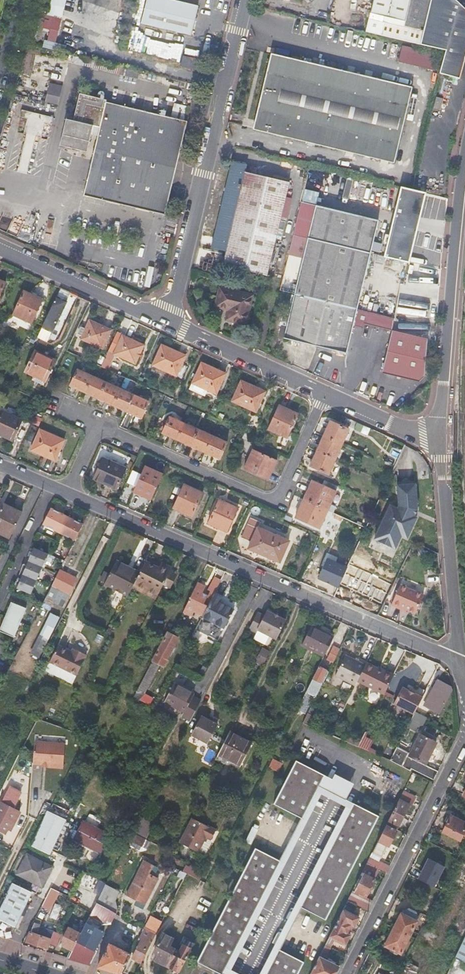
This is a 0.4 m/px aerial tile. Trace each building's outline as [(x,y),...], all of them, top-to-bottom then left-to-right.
[(50,29),(49,40),(62,41),(65,0),(48,0),(46,29),(50,29)] [(197,7),(167,0),(146,0),(141,24),(190,35),(197,7)] [(368,12),(382,15),(381,20),(421,30),(418,44),(443,50),(444,51),(438,72),(459,78),(464,60),(461,59),(464,45),(464,8),(464,7),(462,8),(453,0),(371,0),(368,12)] [(382,15),(368,12),(363,31),(418,44),(421,30),(381,20),(382,15)] [(145,53),(165,57),(168,42),(148,38),(145,53)] [(44,46),(55,49),(57,41),(46,39),(44,46)] [(433,69),(437,53),(400,45),(397,61),(433,69)] [(172,60),(180,62),(182,54),(175,52),(172,60)] [(393,164),(411,86),(271,53),(253,128),(393,164)] [(92,61),(74,57),(72,64),(91,68),(92,61)] [(198,70),(201,61),(182,57),(180,66),(198,70)] [(91,68),(116,74),(118,67),(92,61),(91,68)] [(138,79),(139,72),(118,67),(116,74),(138,79)] [(50,82),(46,102),(60,105),(64,85),(50,82)] [(82,151),(90,146),(93,135),(99,137),(85,196),(164,215),(187,121),(184,120),(186,110),(174,107),(172,117),(83,96),(76,121),(69,119),(62,146),(82,151)] [(440,111),(443,99),(434,97),(431,109),(440,111)] [(26,133),(18,171),(30,174),(38,136),(49,138),(54,116),(22,109),(18,132),(26,133)] [(225,251),(222,265),(267,276),(288,183),(244,173),(246,165),(231,161),(213,238),(228,241),(225,251)] [(400,188),(394,213),(391,224),(383,256),(401,261),(407,262),(415,230),(418,218),(424,194),(424,193),(400,187),(400,188)] [(369,253),(376,221),(315,206),(307,238),(294,294),(283,338),(344,352),(351,324),(362,326),(363,323),(391,330),(392,329),(393,318),(355,309),(369,253)] [(211,247),(225,251),(228,241),(213,238),(211,247)] [(69,292),(59,288),(37,337),(46,341),(69,292)] [(245,324),(252,295),(220,288),(215,307),(228,310),(226,319),(245,324)] [(30,323),(41,299),(23,291),(12,315),(30,323)] [(101,348),(109,329),(88,320),(80,339),(101,348)] [(407,334),(391,330),(381,372),(418,381),(422,376),(425,338),(407,334)] [(143,345),(115,332),(107,351),(134,363),(143,345)] [(175,375),(184,355),(161,344),(152,365),(175,375)] [(41,385),(53,360),(33,351),(23,371),(30,374),(28,379),(41,385)] [(216,393),(225,374),(201,363),(192,383),(216,393)] [(83,392),(90,377),(76,370),(69,385),(83,392)] [(104,383),(90,377),(83,392),(97,398),(104,383)] [(255,411),(264,391),(241,381),(232,400),(255,411)] [(118,389),(104,383),(97,398),(111,404),(118,389)] [(126,411),(133,396),(118,389),(111,404),(126,411)] [(148,403),(133,396),(126,411),(141,418),(148,403)] [(287,435),(298,411),(279,403),(268,427),(287,435)] [(21,419),(2,409),(0,413),(0,434),(11,439),(21,419)] [(176,439),(183,424),(168,418),(161,433),(176,439)] [(330,421),(323,436),(341,444),(348,429),(330,421)] [(197,430),(183,424),(176,439),(190,445),(197,430)] [(55,458),(63,439),(39,428),(31,448),(55,458)] [(204,452),(211,437),(197,430),(190,445),(204,452)] [(341,444),(323,436),(317,451),(335,459),(341,444)] [(225,443),(211,437),(204,452),(218,458),(225,443)] [(329,472),(335,459),(317,451),(311,464),(329,472)] [(267,482),(276,463),(252,453),(244,471),(267,482)] [(116,488),(125,467),(102,457),(93,478),(116,488)] [(135,491),(151,498),(162,473),(146,466),(135,491)] [(335,491),(338,485),(325,480),(322,486),(335,491)] [(303,499),(328,509),(335,491),(322,486),(311,481),(303,499)] [(374,538),(395,548),(401,535),(406,538),(416,517),(413,515),(416,509),(414,483),(396,484),(398,505),(397,508),(389,504),(374,538)] [(192,516),(203,493),(184,485),(173,508),(192,516)] [(226,531),(237,507),(218,499),(207,523),(226,531)] [(319,528),(328,509),(303,499),(295,518),(319,528)] [(9,539),(22,512),(3,503),(0,510),(0,535),(9,539)] [(76,539),(84,522),(53,507),(44,523),(76,539)] [(252,541),(258,528),(260,522),(250,517),(241,536),(252,541)] [(288,540),(258,528),(252,541),(249,547),(265,554),(266,552),(280,558),(288,540)] [(31,592),(47,553),(33,547),(16,587),(31,592)] [(104,583),(128,595),(132,588),(139,573),(116,561),(110,573),(105,582),(104,583)] [(139,573),(132,588),(143,593),(146,587),(153,590),(156,583),(162,586),(168,574),(145,562),(139,573)] [(73,581),(75,578),(62,571),(43,607),(49,610),(53,602),(63,607),(76,582),(73,581)] [(100,580),(105,582),(110,573),(105,571),(100,580)] [(201,585),(195,582),(191,588),(182,609),(191,613),(194,608),(204,613),(213,594),(221,579),(213,575),(208,588),(210,589),(207,596),(199,593),(201,585)] [(146,587),(143,593),(155,599),(159,592),(162,586),(156,583),(153,590),(146,587)] [(400,608),(400,606),(406,609),(415,613),(423,594),(399,584),(391,604),(400,608)] [(213,594),(204,613),(202,617),(224,628),(233,610),(219,602),(220,598),(213,594)] [(25,607),(10,601),(0,626),(0,631),(13,636),(25,607)] [(42,621),(47,610),(42,608),(37,619),(42,621)] [(277,638),(286,620),(268,610),(265,616),(258,613),(250,629),(256,632),(258,629),(277,638)] [(40,656),(59,619),(51,615),(32,652),(40,656)] [(323,656),(333,637),(311,626),(302,645),(323,656)] [(168,632),(134,696),(150,705),(153,698),(145,694),(160,664),(163,666),(178,637),(168,632)] [(48,660),(62,667),(71,651),(57,643),(48,660)] [(333,660),(339,648),(334,645),(328,657),(333,660)] [(263,647),(256,662),(265,666),(272,651),(263,647)] [(71,651),(62,667),(75,674),(85,654),(77,650),(75,653),(71,651)] [(355,685),(357,680),(365,665),(345,655),(335,675),(355,685)] [(357,680),(384,694),(393,676),(366,662),(365,665),(357,680)] [(325,670),(318,666),(305,691),(315,696),(322,683),(319,681),(325,670)] [(450,690),(450,686),(437,679),(428,695),(433,698),(429,707),(439,712),(450,690)] [(351,691),(353,684),(344,682),(342,690),(351,691)] [(191,719),(201,700),(192,695),(194,692),(174,683),(164,701),(184,710),(182,715),(191,719)] [(394,703),(414,713),(422,697),(402,686),(394,703)] [(209,719),(210,716),(203,713),(192,734),(208,743),(218,724),(212,720),(209,719)] [(239,769),(252,744),(229,732),(215,760),(229,767),(230,765),(239,769)] [(434,780),(438,771),(425,764),(436,742),(421,734),(404,767),(410,770),(411,768),(434,780)] [(32,748),(31,765),(41,765),(47,765),(47,767),(62,768),(63,743),(32,742),(32,748)] [(324,775),(295,760),(274,802),(303,818),(324,775)] [(402,793),(388,820),(398,826),(412,799),(402,793)] [(0,806),(0,828),(6,831),(9,827),(12,828),(20,811),(13,808),(14,806),(3,801),(0,806)] [(151,819),(158,806),(151,802),(144,816),(151,819)] [(378,816),(352,803),(299,907),(325,920),(378,816)] [(31,846),(49,856),(67,820),(48,811),(31,846)] [(464,832),(464,823),(452,816),(444,832),(460,841),(464,832)] [(205,835),(210,826),(192,817),(179,842),(197,851),(205,835)] [(101,851),(109,836),(83,823),(75,839),(101,851)] [(386,824),(376,842),(377,843),(384,846),(385,844),(388,845),(396,829),(386,824)] [(215,829),(210,826),(205,835),(211,837),(215,829)] [(133,832),(129,840),(139,845),(143,837),(133,832)] [(384,846),(377,843),(372,852),(380,856),(385,847),(384,846)] [(197,962),(222,973),(225,973),(282,860),(255,847),(197,962)] [(43,886),(52,867),(27,855),(17,874),(43,886)] [(390,866),(369,855),(366,862),(378,868),(387,873),(390,866)] [(418,878),(438,888),(449,867),(429,856),(418,878)] [(148,875),(153,865),(145,861),(127,894),(145,903),(157,880),(148,875)] [(378,868),(366,862),(363,868),(374,874),(378,868)] [(190,865),(186,873),(198,879),(202,872),(190,865)] [(355,891),(352,890),(347,900),(359,905),(364,896),(367,897),(375,879),(365,874),(355,891)] [(31,892),(13,883),(0,912),(0,919),(16,926),(31,892)] [(73,950),(69,958),(90,964),(97,950),(95,949),(104,932),(94,926),(97,921),(103,924),(112,922),(118,910),(116,900),(120,892),(106,884),(91,914),(81,933),(73,950)] [(59,891),(53,888),(48,896),(55,899),(59,891)] [(357,917),(343,909),(336,923),(346,928),(348,924),(353,926),(357,917)] [(401,954),(417,921),(401,913),(385,945),(401,954)] [(160,930),(164,922),(152,916),(148,924),(160,930)] [(33,922),(32,925),(26,940),(47,948),(53,932),(39,927),(40,924),(33,922)] [(346,928),(336,923),(325,945),(329,947),(333,938),(344,943),(348,935),(344,932),(346,928)] [(139,938),(143,929),(137,926),(133,935),(139,939),(139,938)] [(64,945),(73,950),(81,933),(70,927),(63,939),(65,940),(64,945)] [(156,933),(145,927),(143,929),(139,938),(142,939),(133,958),(141,962),(156,933)] [(180,971),(191,947),(183,943),(180,950),(169,945),(173,937),(164,933),(155,950),(157,952),(154,958),(180,971)] [(447,973),(464,973),(464,939),(447,973)] [(110,944),(97,967),(121,973),(130,955),(110,944)] [(319,956),(315,965),(333,973),(335,973),(339,966),(324,958),(329,947),(325,945),(321,951),(319,956)] [(278,949),(265,973),(298,973),(304,962),(278,949)] [(401,968),(398,973),(415,973),(418,968),(405,961),(401,968)] [(310,973),(333,973),(315,965),(310,973)]
